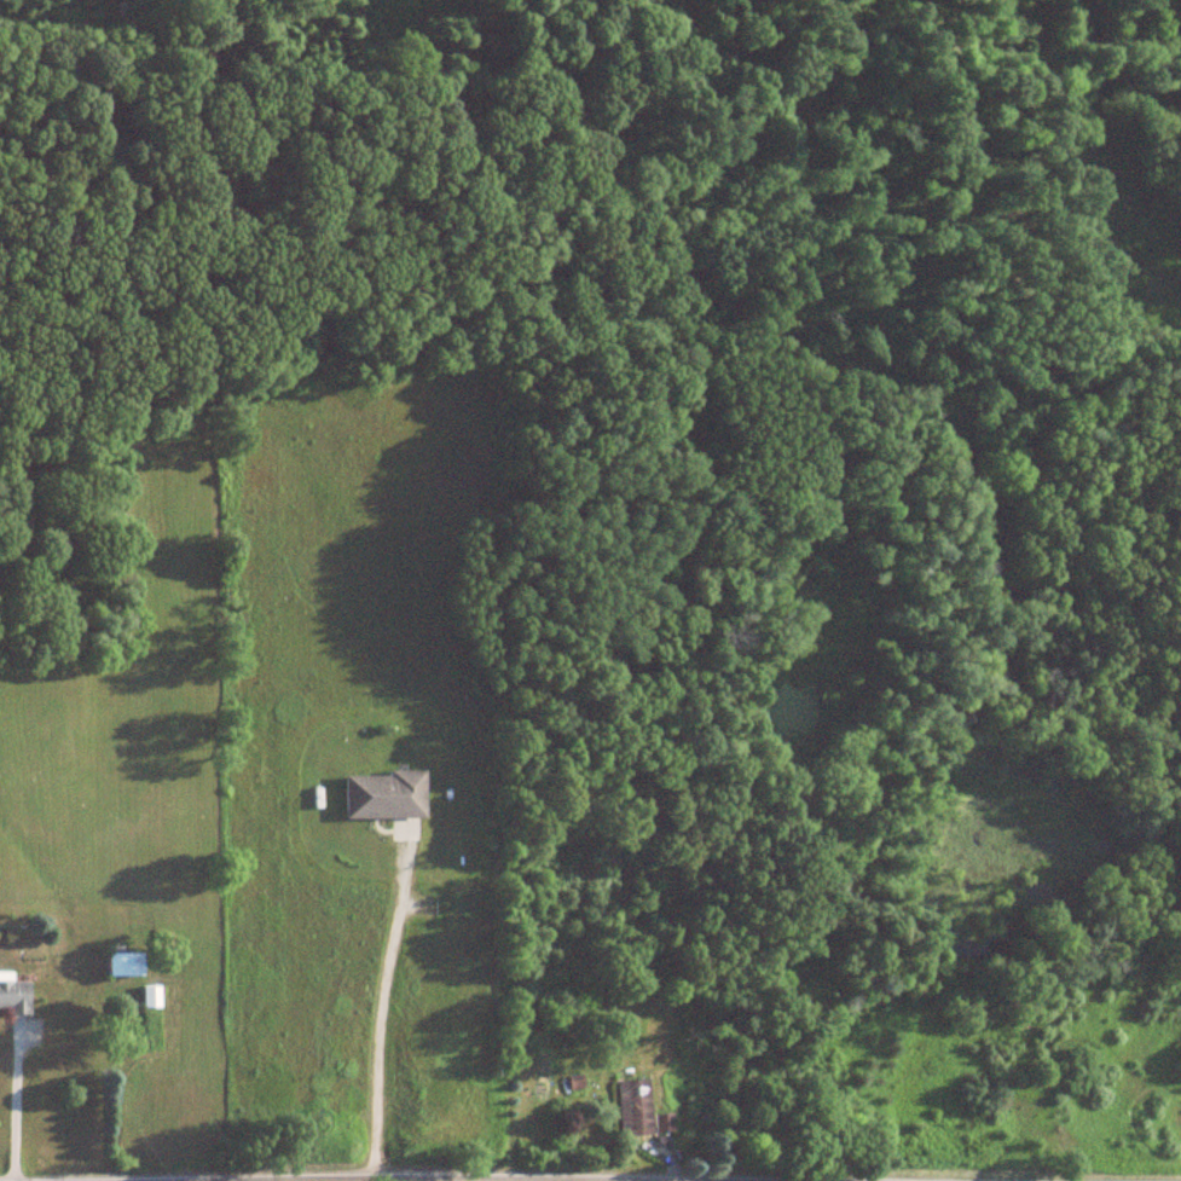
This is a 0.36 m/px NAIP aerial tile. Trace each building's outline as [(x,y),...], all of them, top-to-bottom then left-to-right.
[(421,818),(421,773),(341,773),(341,818),(421,818)] [(105,977),(141,977),(141,952),(105,952),(105,977)] [(0,980),(0,1012),(27,1012),(27,980),(0,980)] [(142,1007),(158,1007),(158,986),(142,986),(142,1007)] [(616,1081),(618,1135),(648,1134),(646,1080),(616,1081)] [(652,1131),(670,1130),(668,1113),(651,1115),(652,1131)]
